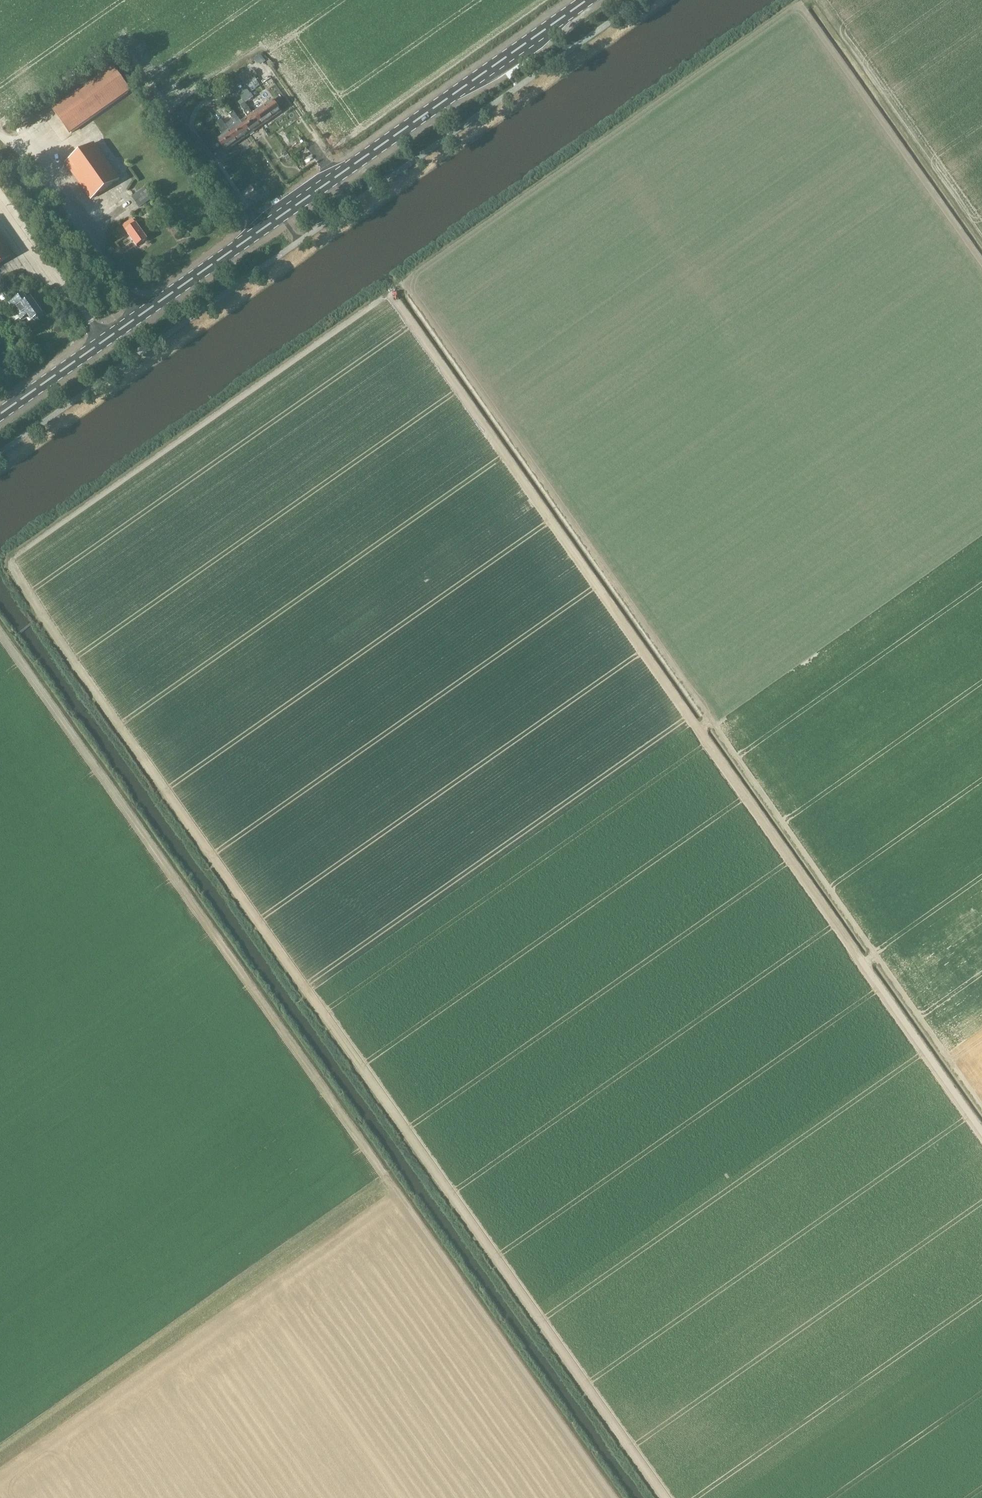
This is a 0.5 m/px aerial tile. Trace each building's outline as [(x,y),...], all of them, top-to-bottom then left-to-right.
[(54,108),(71,133),(129,92),(111,68),(54,108)] [(248,89),(259,82),(255,77),(257,75),(254,69),(240,78),(248,89)] [(258,94),(252,97),(256,103),(262,100),(258,94)] [(253,113),(245,102),(241,105),(245,111),(244,111),(248,117),(241,121),(241,122),(250,134),(262,126),(253,113)] [(265,105),(253,113),(262,126),(274,117),(265,105)] [(178,126),(188,119),(182,111),(172,119),(178,126)] [(241,122),(241,121),(233,111),(229,114),(233,119),(232,120),(236,125),(229,130),(238,143),(250,134),(241,122)] [(229,130),(221,119),(217,122),(221,128),(219,129),(223,135),(217,138),(226,151),(238,143),(229,130)] [(91,199),(119,179),(94,143),(65,163),(91,199)] [(139,207),(152,198),(145,187),(132,196),(139,207)] [(137,247),(147,240),(136,224),(134,225),(131,220),(123,226),(126,231),(137,247)] [(13,254),(0,236),(0,263),(13,254)] [(38,319),(45,314),(37,302),(35,303),(31,297),(27,299),(23,293),(9,303),(21,319),(27,314),(32,320),(37,317),(38,319)]
